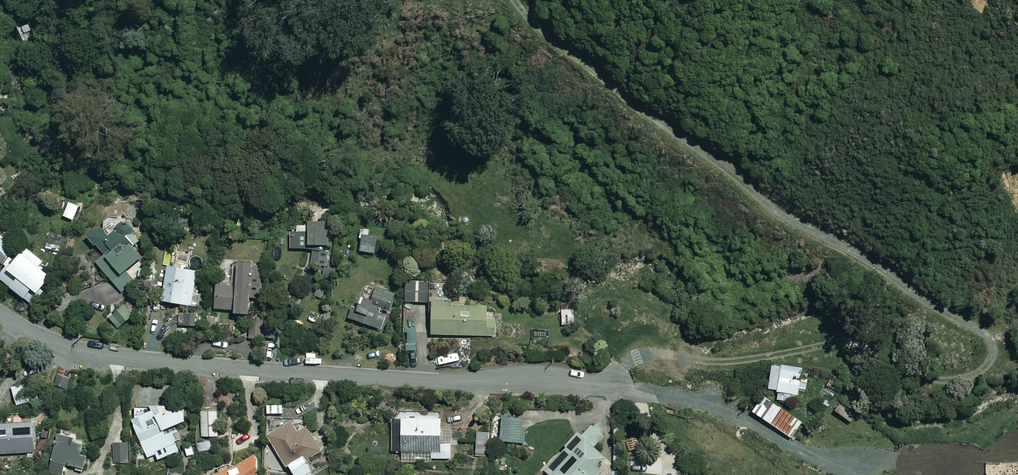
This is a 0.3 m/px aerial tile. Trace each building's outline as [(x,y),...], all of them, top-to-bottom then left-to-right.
[(76,205),(66,202),(62,214),(72,217),(76,205)] [(308,241),(326,241),(326,216),(305,216),(304,229),(288,229),(288,247),(308,247),(308,241)] [(122,235),(130,244),(137,238),(121,218),(105,232),(97,223),(85,234),(102,253),(121,236),(122,235)] [(375,235),(359,233),(357,249),(373,251),(375,235)] [(11,248),(2,240),(3,238),(0,235),(0,261),(11,248)] [(130,244),(122,235),(121,236),(102,253),(94,260),(121,292),(134,281),(127,273),(122,277),(118,272),(139,254),(130,244)] [(0,261),(3,264),(0,268),(0,278),(31,305),(39,295),(33,291),(48,274),(37,264),(41,259),(22,242),(14,251),(11,248),(0,261)] [(250,260),(234,259),(232,283),(214,282),(212,308),(246,310),(250,260)] [(196,269),(166,263),(159,298),(197,306),(200,294),(192,292),(196,269)] [(428,279),(403,279),(403,300),(428,301),(428,279)] [(393,292),(374,285),(369,297),(359,293),(353,307),(351,306),(347,316),(379,328),(393,292)] [(133,311),(123,300),(108,314),(118,325),(133,311)] [(494,318),(484,317),(484,303),(430,301),(429,333),(493,335),(494,318)] [(573,327),(572,302),(560,302),(561,328),(573,327)] [(777,389),(776,398),(795,400),(797,390),(804,391),(806,372),(800,371),(800,366),(769,363),(767,388),(777,389)] [(801,421),(759,392),(748,407),(790,437),(801,421)] [(161,428),(183,419),(176,402),(166,406),(164,401),(129,416),(146,457),(155,454),(157,459),(178,451),(174,440),(180,438),(176,428),(163,433),(161,428)] [(281,403),(265,404),(265,413),(281,412),(281,403)] [(218,409),(201,409),(201,435),(217,436),(218,409)] [(438,412),(390,413),(391,451),(400,450),(401,462),(429,461),(429,458),(450,458),(450,427),(439,428),(438,412)] [(521,416),(501,415),(500,441),(523,442),(524,430),(520,430),(521,416)] [(288,419),(265,433),(291,474),(303,474),(314,469),(308,459),(320,451),(304,425),(295,430),(288,419)] [(31,420),(0,421),(0,453),(33,451),(31,420)] [(589,424),(582,435),(574,429),(543,470),(550,474),(590,474),(587,473),(601,453),(593,447),(603,434),(589,424)] [(486,431),(476,431),(475,456),(485,456),(486,431)] [(54,432),(47,473),(60,474),(64,474),(66,465),(83,467),(85,453),(79,452),(81,437),(54,432)] [(127,441),(112,443),(114,464),(129,462),(127,441)] [(252,455),(207,474),(208,474),(260,474),(252,455)]
